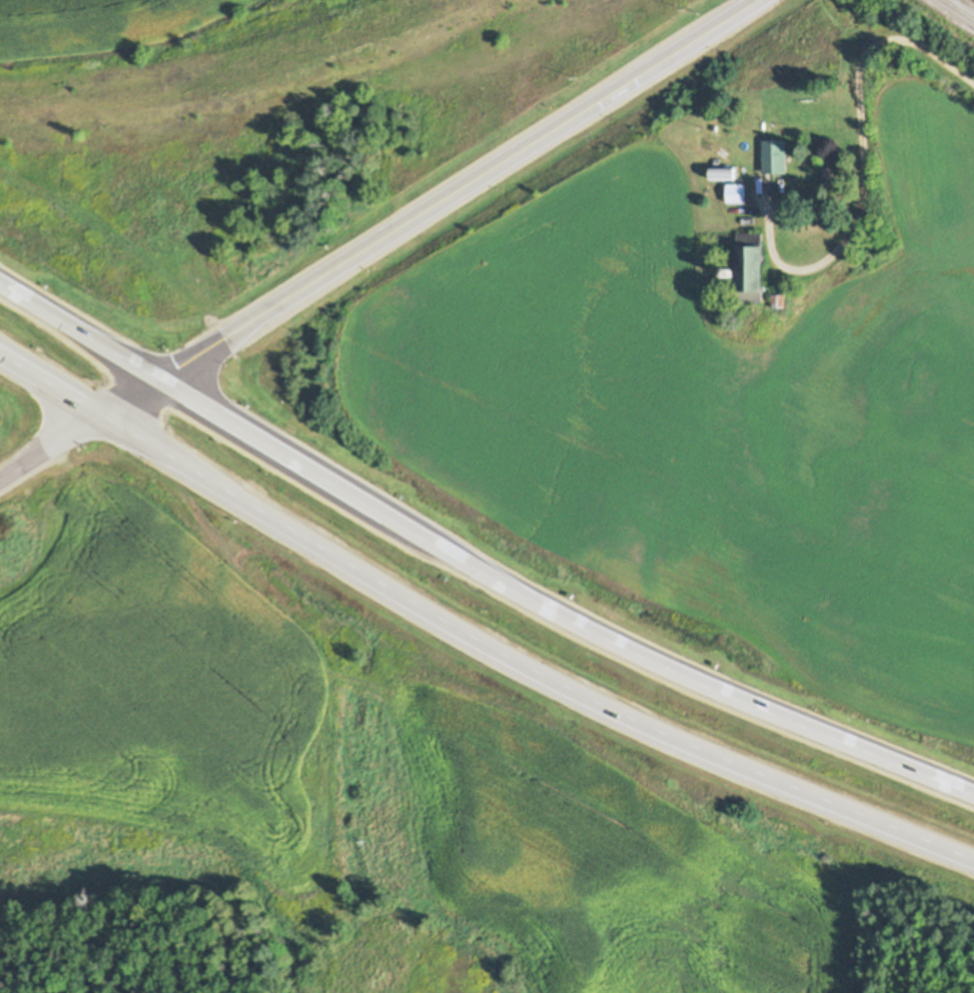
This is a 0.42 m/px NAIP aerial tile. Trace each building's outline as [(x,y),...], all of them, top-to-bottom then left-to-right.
[(788,140),(764,140),(764,174),(788,174),(788,140)] [(737,169),(712,169),(712,180),(737,180),(737,169)] [(728,185),(728,202),(745,202),(745,185),(728,185)] [(737,232),(738,246),(728,247),(728,264),(739,264),(739,303),(766,303),(765,232),(737,232)]
